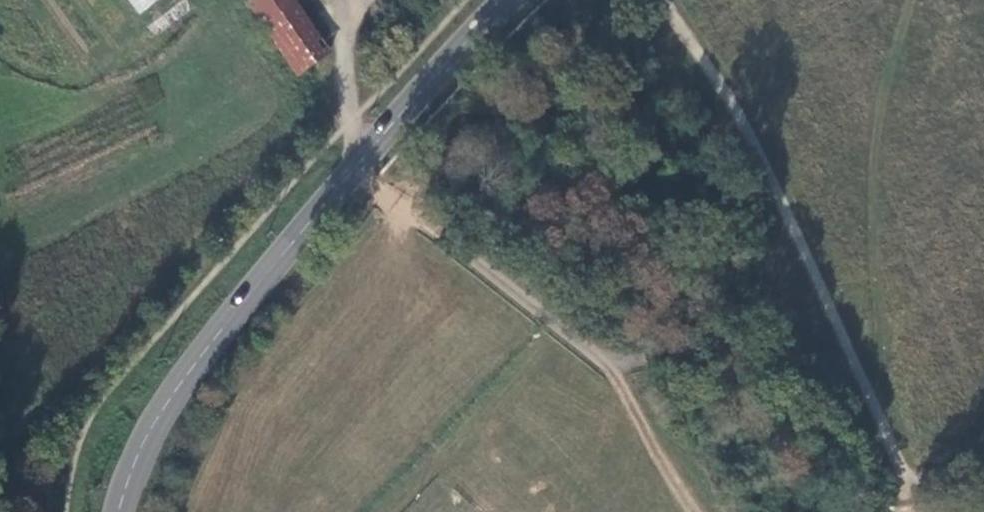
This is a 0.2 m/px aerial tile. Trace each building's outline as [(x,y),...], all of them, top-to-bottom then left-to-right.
[(157,0),(129,0),(139,14),(157,0)] [(297,76),(329,53),(292,0),(258,0),(249,7),(297,76)]
